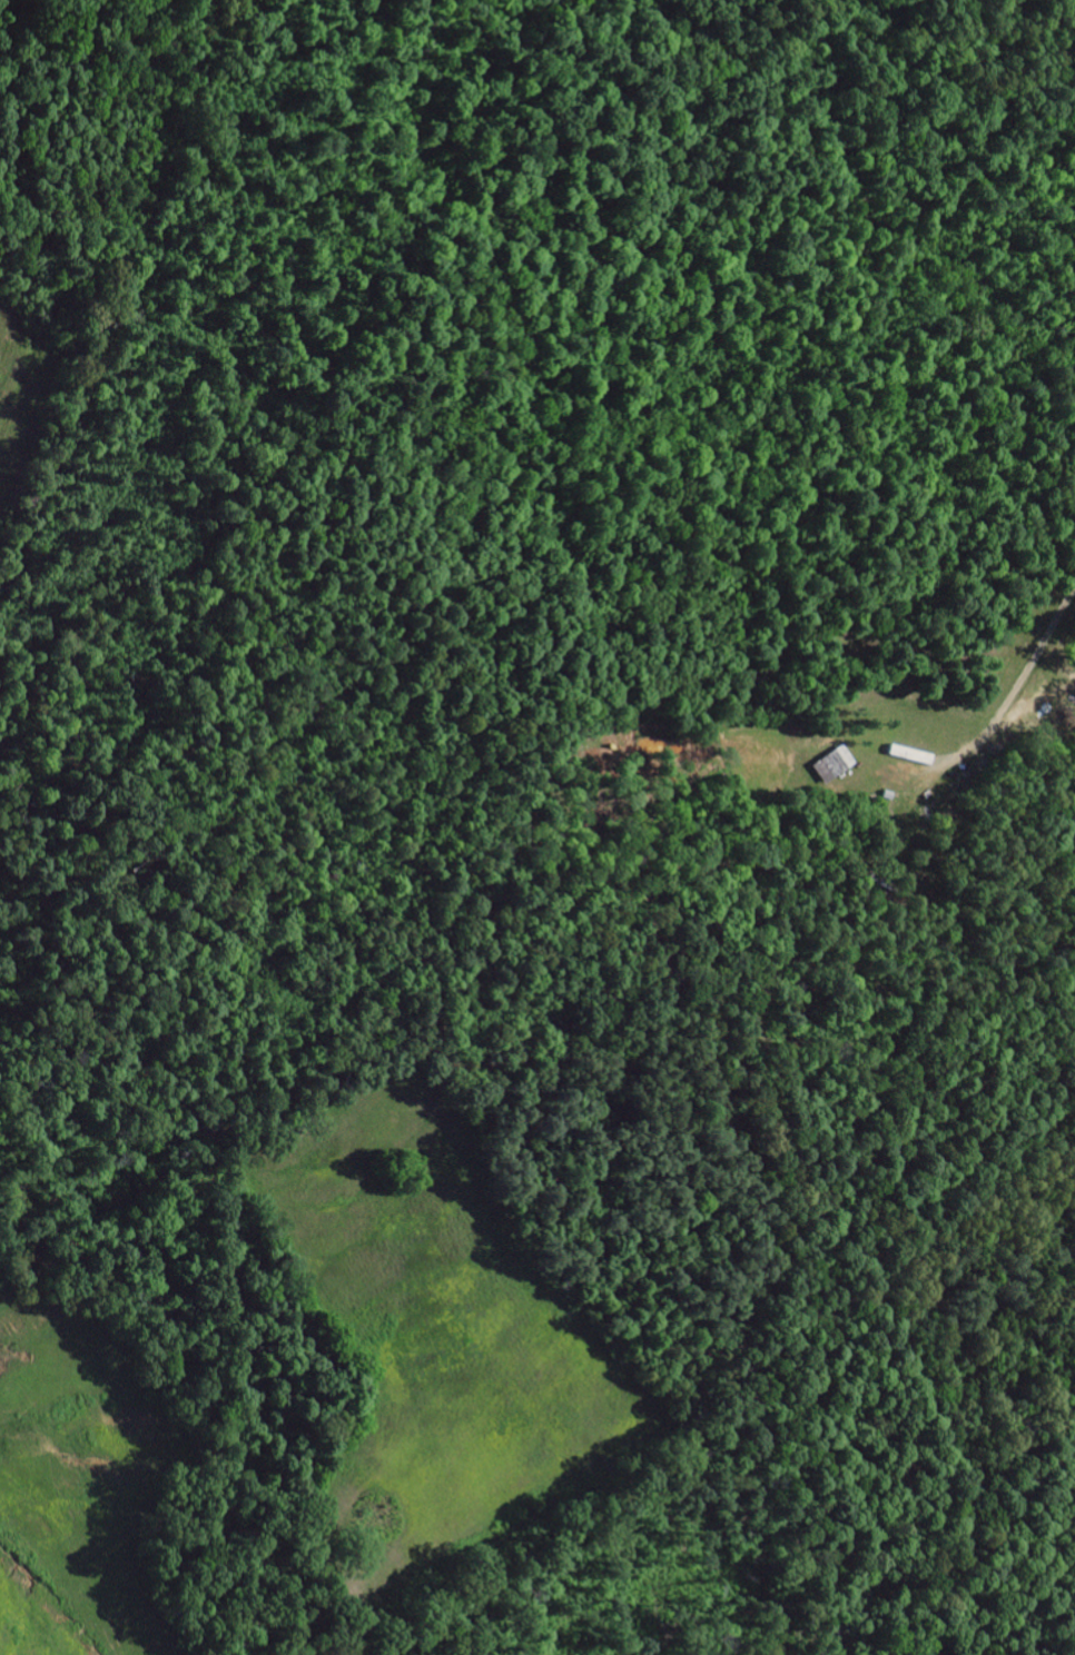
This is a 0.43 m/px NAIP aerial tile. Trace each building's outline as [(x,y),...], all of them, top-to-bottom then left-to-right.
[(813,764),(824,785),(856,768),(846,748),(813,764)]
